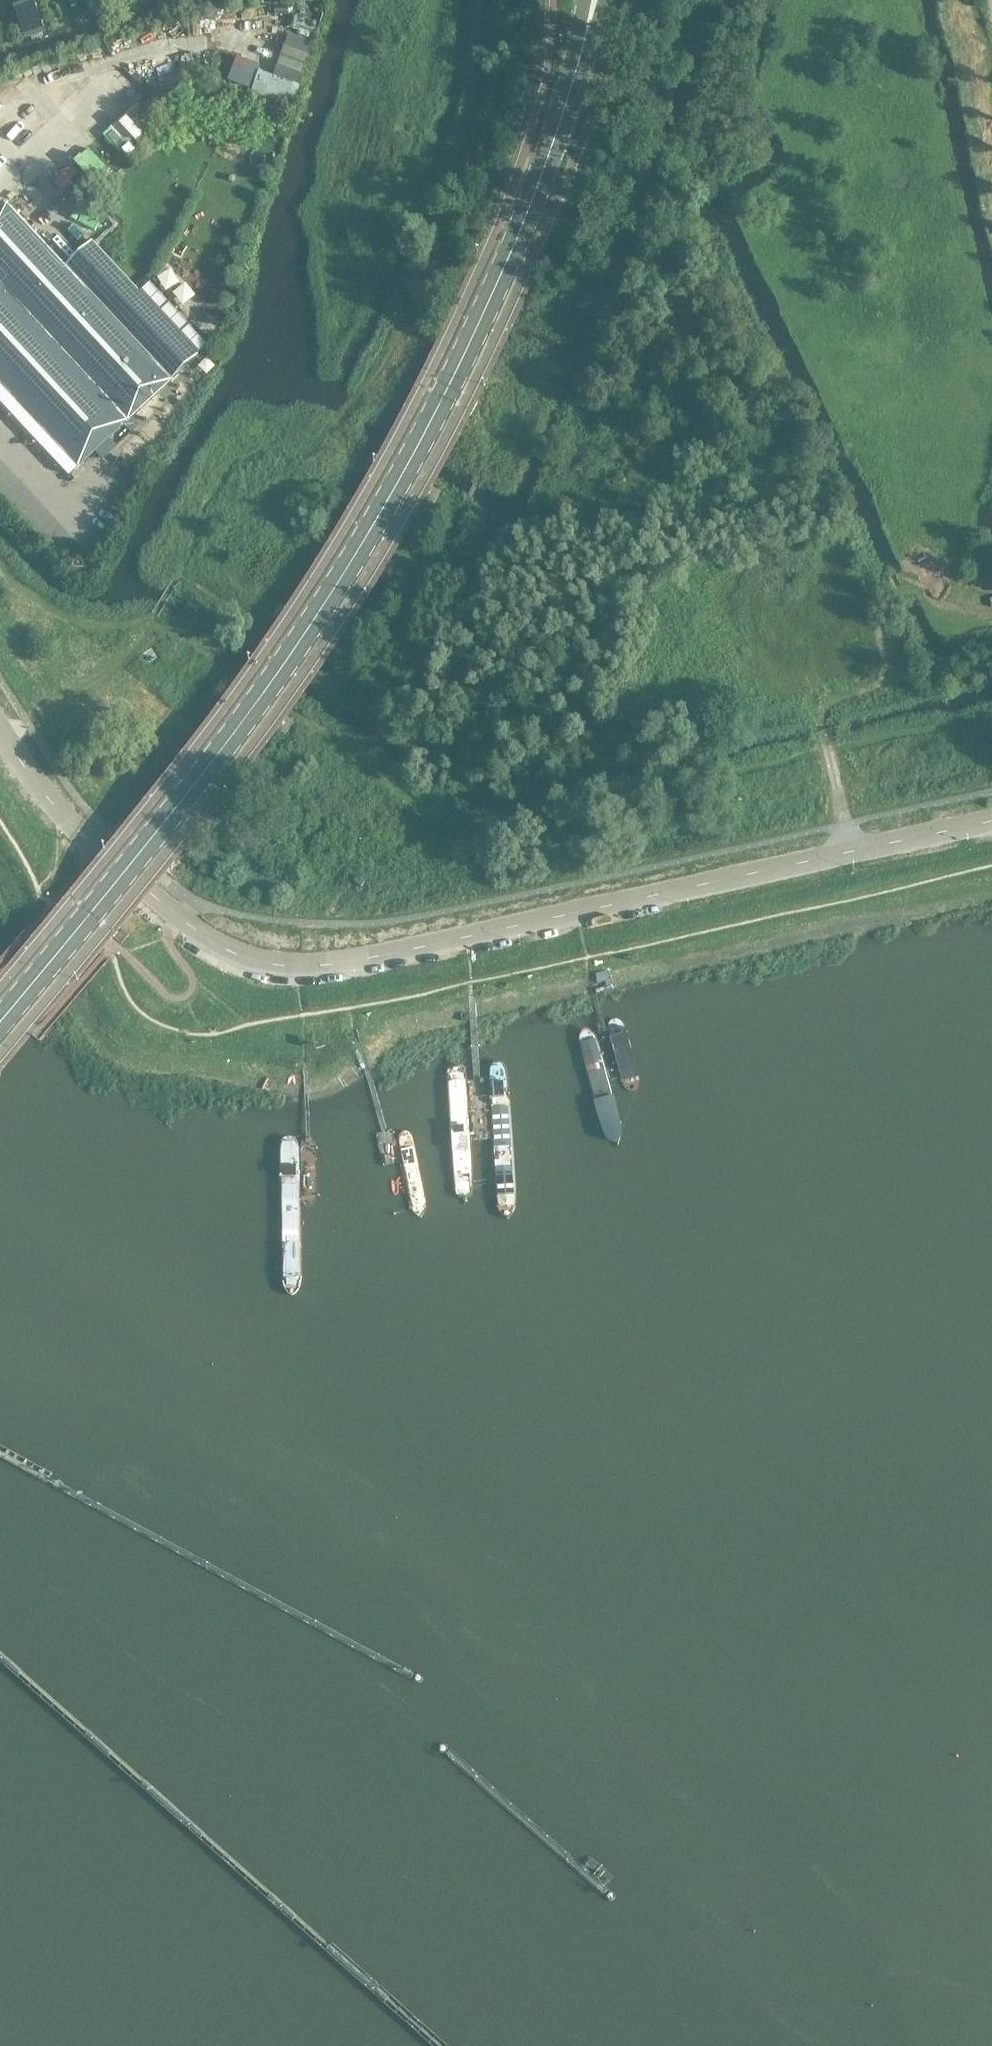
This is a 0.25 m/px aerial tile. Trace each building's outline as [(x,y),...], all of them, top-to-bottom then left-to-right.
[(15,4),(27,37),(48,30),(37,0),(28,0),(15,4)] [(276,70),(237,57),(228,83),(293,105),(316,40),(290,31),(276,70)] [(105,132),(127,155),(147,137),(126,114),(105,132)] [(75,161),(91,179),(108,164),(91,146),(75,161)] [(9,204),(0,212),(0,383),(7,391),(0,398),(0,439),(5,444),(32,418),(78,467),(200,355),(140,289),(96,240),(69,265),(9,204)] [(365,883),(358,877),(357,877),(356,876),(353,879),(354,881),(361,887),(365,883)] [(612,1029),(612,1031),(624,1085),(625,1086),(627,1087),(628,1088),(629,1089),(631,1089),(633,1089),(634,1089),(636,1089),(638,1088),(639,1087),(640,1086),(641,1084),(642,1083),(642,1081),(642,1079),(632,1029),(631,1027),(630,1026),(629,1025),(627,1024),(626,1023),(624,1023),(623,1023),(621,1023),(619,1023),(618,1023),(616,1024),(615,1025),(614,1027),(613,1028),(612,1029)] [(580,1036),(601,1128),(603,1133),(605,1136),(609,1139),(611,1140),(614,1141),(617,1140),(619,1139),(621,1137),(622,1135),(622,1132),(622,1127),(621,1122),(596,1032),(594,1030),(592,1028),(590,1027),(587,1027),(585,1027),(582,1029),(581,1031),(580,1033),(580,1036)] [(447,1093),(452,1184),(452,1186),(452,1188),(453,1189),(454,1190),(455,1192),(457,1193),(458,1193),(460,1194),(461,1194),(463,1194),(465,1194),(466,1193),(468,1192),(469,1191),(470,1190),(471,1188),(472,1187),(472,1185),(472,1183),(472,1182),(467,1090),(467,1088),(466,1086),(465,1084),(464,1082),(463,1081),(461,1079),(459,1078),(458,1077),(456,1077),(454,1078),(452,1079),(451,1080),(449,1082),(448,1083),(447,1085),(447,1087),(447,1089),(447,1091),(447,1093)] [(400,1139),(412,1208),(420,1214),(425,1206),(413,1137),(411,1134),(409,1131),(405,1130),(403,1131),(401,1132),(400,1134),(399,1137),(400,1139)] [(280,1149),(277,1234),(278,1236),(279,1237),(280,1238),(281,1240),(283,1240),(285,1241),(286,1241),(288,1241),(290,1241),(291,1241),(293,1240),(294,1239),(296,1238),(297,1236),(297,1235),(298,1233),(297,1150),(297,1148),(297,1147),(296,1146),(295,1144),(293,1143),(292,1143),(291,1142),(289,1142),(287,1142),(286,1142),(285,1143),(283,1144),(282,1145),(281,1146),(281,1148),(280,1149)]
